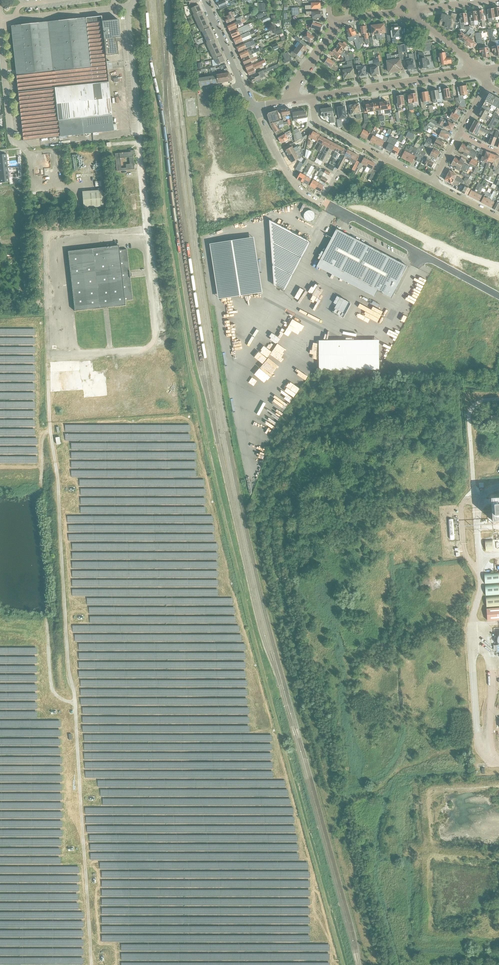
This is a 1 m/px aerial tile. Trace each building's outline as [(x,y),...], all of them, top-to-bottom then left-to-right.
[(218,3),(220,8),(221,10),(228,7),(227,5),(225,2),(230,0),(224,0),(218,3)] [(193,14),(197,23),(204,20),(200,11),(202,11),(199,5),(194,7),(193,5),(192,5),(189,6),(190,9),(191,8),(194,14),(193,14)] [(476,10),(478,20),(481,19),(482,27),(486,26),(485,15),(484,16),(483,10),(480,11),(480,10),(476,10)] [(233,16),(237,14),(235,11),(232,12),(231,12),(228,13),(228,14),(226,16),(227,18),(225,19),(226,20),(225,20),(226,23),(227,23),(235,20),(233,16)] [(441,24),(440,25),(450,28),(450,27),(453,27),(457,14),(452,13),(451,17),(443,15),(442,18),(440,19),(439,22),(441,24)] [(16,75),(18,92),(108,82),(107,69),(109,69),(109,63),(110,63),(110,61),(106,61),(105,55),(103,37),(98,38),(96,23),(98,23),(98,20),(102,19),(101,16),(11,26),(16,75)] [(237,22),(227,26),(230,31),(237,28),(236,26),(245,21),(244,18),(244,19),(242,19),(237,22)] [(102,21),(102,19),(98,20),(98,23),(96,23),(98,38),(103,37),(105,55),(118,54),(117,42),(122,41),(122,37),(120,37),(118,20),(102,21)] [(202,31),(205,37),(212,33),(209,27),(208,28),(204,20),(197,23),(201,32),(202,31)] [(321,30),(322,28),(321,27),(321,25),(316,24),(317,23),(310,21),(309,24),(312,25),(311,28),(316,30),(316,29),(320,30),(321,30)] [(380,25),(378,25),(380,40),(382,39),(382,35),(381,35),(381,33),(386,32),(386,28),(384,28),(384,24),(383,24),(383,23),(380,24),(380,25)] [(241,27),(230,32),(233,38),(243,33),(250,30),(248,24),(241,27)] [(380,40),(378,25),(375,25),(375,24),(372,25),(372,26),(371,26),(372,30),(370,30),(371,34),(376,34),(376,36),(377,40),(380,40)] [(395,37),(401,36),(400,27),(397,28),(397,25),(392,25),(392,31),(391,31),(392,43),(396,43),(395,37)] [(364,34),(365,43),(369,43),(368,33),(366,33),(365,26),(364,26),(363,26),(361,26),(361,27),(360,27),(361,34),(364,34)] [(347,29),(347,30),(348,33),(349,37),(348,37),(350,42),(354,40),(356,44),(358,43),(355,35),(357,34),(356,32),(355,31),(353,29),(352,29),(351,28),(350,28),(347,29)] [(312,39),(314,37),(310,34),(310,33),(308,31),(307,32),(302,29),(300,31),(305,35),(303,39),(306,41),(307,40),(310,43),(311,42),(312,42),(313,41),(312,39)] [(458,39),(458,40),(459,40),(459,41),(460,41),(461,41),(462,41),(465,43),(472,34),(475,31),(471,30),(469,32),(468,34),(467,35),(466,34),(465,35),(461,32),(459,35),(460,36),(459,38),(458,38),(458,39)] [(251,31),(248,32),(233,39),(236,45),(243,41),(242,38),(253,34),(251,31)] [(472,34),(465,43),(468,45),(468,46),(468,47),(468,48),(469,48),(470,48),(471,48),(473,46),(474,47),(476,45),(476,44),(473,41),(474,40),(472,38),(474,36),(475,34),(475,31),(472,34)] [(206,43),(210,51),(217,48),(214,39),(215,39),(212,33),(205,37),(207,42),(206,43)] [(484,48),(483,42),(482,38),(477,39),(477,36),(476,36),(477,43),(478,43),(480,52),(482,52),(483,57),(489,56),(488,47),(484,48)] [(244,43),(236,46),(239,52),(246,49),(252,46),(250,41),(244,44),(244,43)] [(338,46),(337,48),(347,55),(348,56),(350,54),(348,52),(344,49),(346,45),(343,43),(342,44),(340,42),(338,42),(337,44),(337,46),(338,46)] [(300,43),(297,48),(304,53),(308,49),(300,43)] [(390,54),(387,55),(388,61),(387,62),(389,72),(392,72),(392,73),(396,72),(397,71),(400,71),(399,68),(401,68),(400,60),(403,59),(402,52),(401,45),(398,45),(399,54),(395,55),(396,60),(391,61),(391,56),(390,54)] [(254,47),(247,50),(239,53),(242,59),(248,56),(252,54),(260,51),(259,48),(256,50),(254,47)] [(217,48),(210,51),(214,60),(215,59),(218,65),(225,62),(225,61),(222,56),(221,56),(217,48)] [(304,53),(297,48),(294,52),(292,51),(290,54),(296,58),(298,56),(301,58),(304,53)] [(346,61),(347,61),(349,60),(348,56),(347,55),(337,48),(335,49),(333,49),(332,51),(332,52),(335,54),(334,55),(338,58),(340,54),(345,57),(346,61)] [(292,60),(288,52),(283,55),(286,63),(292,60)] [(349,60),(347,61),(348,65),(343,66),(344,71),(343,71),(344,79),(354,77),(351,59),(354,59),(353,52),(350,54),(348,56),(349,60)] [(427,65),(429,64),(429,60),(426,60),(426,58),(424,58),(423,53),(418,52),(419,59),(418,59),(420,68),(427,67),(427,65)] [(453,61),(453,60),(453,59),(453,58),(452,58),(451,58),(450,58),(450,57),(450,56),(449,56),(449,55),(447,55),(446,55),(446,53),(438,54),(439,58),(438,58),(439,62),(441,61),(441,64),(442,64),(443,65),(444,65),(446,64),(451,63),(451,62),(452,62),(453,62),(453,61)] [(249,57),(242,60),(244,65),(257,59),(256,56),(253,57),(252,54),(248,56),(249,57)] [(414,63),(415,62),(413,54),(409,54),(409,59),(406,59),(406,61),(406,62),(407,70),(408,70),(409,70),(410,70),(411,69),(415,69),(414,63)] [(331,68),(335,71),(337,69),(332,66),(335,63),(328,58),(328,59),(327,58),(325,60),(326,61),(324,63),(328,66),(328,67),(330,69),(331,68)] [(366,75),(364,66),(360,67),(358,58),(355,58),(357,70),(358,70),(359,76),(361,76),(362,76),(363,77),(364,76),(365,76),(366,75)] [(377,66),(380,66),(379,58),(373,59),(374,67),(370,68),(371,75),(378,74),(377,66)] [(245,66),(247,71),(261,64),(266,62),(264,60),(252,65),(251,63),(245,66)] [(261,64),(247,71),(249,76),(256,73),(255,70),(262,66),(261,64)] [(269,68),(267,69),(251,76),(252,78),(251,78),(253,82),(256,81),(257,83),(258,83),(261,82),(261,81),(260,79),(261,79),(261,78),(265,76),(264,73),(270,71),(269,71),(279,66),(278,64),(269,68)] [(226,73),(225,73),(226,77),(227,77),(228,82),(232,81),(233,80),(227,68),(224,70),(226,73)] [(225,73),(217,74),(219,83),(228,82),(227,77),(226,77),(225,73)] [(108,82),(18,92),(23,140),(49,138),(114,131),(108,82)] [(463,86),(457,87),(458,92),(458,95),(459,98),(460,105),(459,105),(463,108),(466,106),(465,104),(465,100),(464,100),(463,95),(468,94),(470,93),(469,90),(468,90),(467,90),(466,86),(465,85),(463,85),(463,86)] [(450,100),(451,102),(454,102),(453,91),(449,91),(449,88),(447,89),(446,88),(444,88),(444,89),(443,89),(445,101),(450,100)] [(438,90),(431,91),(432,93),(433,103),(443,101),(442,93),(439,93),(438,92),(438,90)] [(429,101),(430,101),(428,92),(427,92),(427,91),(425,91),(425,92),(421,93),(422,99),(420,99),(421,108),(425,107),(425,105),(429,104),(429,101)] [(409,100),(408,101),(409,110),(413,110),(413,107),(416,106),(416,102),(417,102),(415,94),(414,94),(413,93),(412,94),(411,94),(410,94),(410,95),(408,95),(409,100)] [(491,105),(495,97),(489,94),(481,109),(488,113),(491,108),(490,108),(491,105)] [(376,102),(377,111),(378,114),(381,113),(381,114),(384,113),(384,110),(390,109),(390,104),(387,105),(387,102),(381,103),(380,101),(376,102)] [(364,113),(377,111),(376,102),(371,103),(372,104),(366,105),(366,108),(363,108),(364,113)] [(355,114),(356,119),(360,118),(358,105),(351,106),(351,110),(349,110),(350,114),(355,114)] [(459,105),(457,107),(451,111),(448,114),(451,115),(449,118),(456,121),(459,116),(455,114),(458,109),(461,111),(464,108),(463,108),(459,105)] [(343,118),(346,117),(344,107),(338,108),(338,112),(337,112),(338,116),(339,116),(340,119),(337,120),(338,127),(342,127),(341,119),(343,119),(343,118)] [(285,115),(290,114),(289,108),(281,110),(282,115),(283,120),(286,119),(285,115)] [(332,108),(321,110),(322,117),(327,116),(327,115),(329,114),(331,123),(336,122),(335,116),(333,116),(332,108)] [(488,113),(481,109),(477,116),(484,120),(488,113)] [(275,122),(278,121),(280,120),(277,110),(269,113),(267,115),(270,124),(278,137),(283,134),(280,129),(279,129),(275,122)] [(305,111),(292,112),(294,121),(306,119),(305,111)] [(495,119),(493,117),(488,126),(492,128),(494,129),(498,122),(498,120),(496,118),(495,119)] [(440,120),(438,124),(445,128),(445,127),(451,130),(454,125),(448,122),(441,118),(440,120)] [(475,121),(472,126),(486,133),(490,135),(493,131),(492,131),(494,129),(492,128),(490,131),(488,130),(487,131),(480,127),(482,124),(475,121)] [(428,124),(426,127),(432,130),(433,129),(440,133),(438,136),(446,140),(448,135),(445,133),(445,132),(441,130),(442,130),(442,129),(436,125),(431,123),(430,122),(429,123),(428,124)] [(359,132),(359,133),(361,134),(360,136),(361,137),(360,138),(363,139),(363,138),(366,140),(368,136),(368,137),(372,128),(366,125),(365,125),(364,129),(361,127),(359,132)] [(372,136),(369,141),(375,144),(378,138),(380,135),(377,134),(378,130),(376,129),(378,126),(376,125),(373,129),(370,135),(372,136)] [(486,133),(472,126),(469,131),(476,135),(477,132),(484,136),(486,133)] [(352,135),(356,138),(359,132),(351,128),(352,135)] [(285,134),(278,138),(280,140),(279,142),(281,142),(281,143),(284,141),(285,142),(289,140),(287,137),(289,136),(288,135),(291,134),(289,131),(286,132),(285,133),(285,134)] [(299,131),(294,134),(295,141),(303,137),(299,131)] [(308,137),(316,141),(319,135),(313,131),(311,134),(310,134),(308,137)] [(498,133),(498,132),(496,131),(494,138),(491,137),(489,144),(493,146),(496,139),(497,139),(498,133)] [(323,145),(326,139),(323,138),(323,137),(321,136),(320,136),(317,142),(320,144),(316,150),(319,152),(323,145)] [(378,138),(375,144),(381,147),(384,142),(385,142),(387,138),(384,136),(382,140),(378,138)] [(388,144),(385,149),(391,152),(394,146),(395,143),(396,142),(397,140),(394,139),(389,136),(386,143),(388,144)] [(428,138),(426,142),(433,146),(434,145),(441,148),(442,148),(443,145),(442,145),(444,143),(437,139),(435,142),(428,138)] [(326,147),(319,160),(322,162),(329,148),(332,142),(329,141),(329,140),(327,139),(326,139),(323,145),(326,147)] [(332,150),(335,151),(338,145),(336,143),(335,144),(332,142),(329,148),(322,162),(325,163),(332,150)] [(433,146),(426,142),(424,145),(428,147),(427,148),(431,151),(430,152),(431,153),(430,155),(436,159),(440,152),(433,148),(434,147),(433,146)] [(291,144),(284,148),(288,155),(295,152),(296,154),(302,151),(302,150),(303,149),(302,148),(302,149),(300,145),(298,146),(294,148),(293,147),(294,145),(293,143),(291,144)] [(394,146),(391,152),(397,155),(400,150),(401,150),(403,146),(399,144),(399,145),(395,143),(394,146)] [(412,150),(406,160),(412,163),(416,156),(418,157),(419,153),(421,150),(422,149),(421,149),(422,147),(423,147),(424,145),(422,144),(421,146),(420,145),(418,147),(417,148),(414,146),(413,147),(412,150)] [(462,144),(460,147),(476,156),(477,153),(471,149),(472,147),(468,145),(467,147),(462,144)] [(335,151),(332,157),(335,158),(338,153),(343,156),(343,155),(346,150),(344,148),(342,146),(341,147),(338,145),(335,151)] [(406,160),(410,154),(412,150),(413,147),(410,146),(409,149),(406,148),(401,157),(406,160)] [(476,156),(460,147),(458,151),(463,153),(463,155),(467,157),(468,155),(474,158),(476,156)] [(115,156),(116,171),(121,170),(120,158),(129,157),(130,164),(126,164),(126,170),(134,169),(133,155),(135,155),(134,150),(130,151),(130,153),(129,153),(129,152),(119,153),(119,155),(115,156)] [(343,156),(336,168),(338,169),(339,170),(345,158),(349,160),(350,159),(350,158),(353,153),(347,150),(344,156),(343,155),(343,156)] [(302,151),(296,154),(295,152),(288,155),(292,163),(301,158),(302,151)] [(350,159),(349,160),(355,163),(352,169),(354,171),(357,166),(359,162),(357,161),(359,156),(356,154),(354,152),(353,153),(350,158),(350,159)] [(485,162),(487,163),(490,154),(490,153),(486,152),(484,157),(482,157),(481,161),(482,161),(481,165),(483,166),(485,162)] [(490,154),(487,163),(485,168),(487,169),(487,168),(490,162),(492,163),(495,155),(490,154)] [(427,165),(431,168),(434,163),(429,160),(430,158),(427,157),(426,159),(427,159),(425,162),(422,161),(421,163),(427,166),(427,165)] [(363,165),(366,166),(369,161),(364,158),(361,163),(360,163),(357,167),(361,169),(363,165)] [(455,158),(453,162),(468,170),(469,167),(463,163),(464,161),(460,159),(459,161),(455,158)] [(369,161),(366,166),(370,168),(368,173),(371,174),(368,179),(371,181),(376,171),(372,169),(375,164),(369,161)] [(468,170),(453,162),(451,165),(456,167),(455,169),(459,171),(460,169),(466,173),(468,170)] [(300,173),(297,179),(302,182),(306,176),(311,165),(309,164),(306,169),(303,174),(300,173)] [(306,176),(302,182),(308,185),(311,179),(308,177),(311,172),(314,167),(311,165),(306,176)] [(269,168),(262,169),(263,179),(270,178),(269,168)] [(262,169),(254,170),(255,180),(263,179),(262,169)] [(254,170),(247,171),(248,181),(255,180),(254,170)] [(247,171),(239,172),(240,181),(248,181),(247,171)] [(315,189),(322,177),(324,173),(321,171),(315,181),(313,180),(309,186),(315,189)] [(449,171),(447,176),(460,182),(465,185),(469,179),(466,177),(464,181),(456,177),(457,175),(449,171)] [(232,172),(224,173),(226,188),(233,187),(232,172)] [(239,172),(232,172),(233,187),(241,186),(240,181),(239,172)] [(224,173),(217,174),(218,189),(226,188),(224,173)] [(217,174),(209,175),(211,189),(218,189),(217,174)] [(0,176),(0,183),(9,182),(8,175),(0,176)] [(209,175),(202,175),(203,190),(211,189),(209,175)] [(447,176),(445,180),(445,181),(457,187),(460,182),(447,176)] [(322,177),(315,189),(321,192),(324,186),(321,184),(322,182),(325,183),(327,180),(324,178),(322,177)] [(469,179),(465,185),(461,192),(467,195),(471,189),(467,187),(471,180),(469,179)] [(468,196),(474,199),(480,187),(481,184),(479,183),(475,191),(474,191),(474,192),(471,190),(468,196)] [(480,187),(474,199),(479,201),(482,195),(479,194),(482,189),(480,187)] [(102,190),(82,191),(83,208),(103,206),(102,190)] [(485,194),(481,202),(486,205),(490,197),(489,196),(490,193),(486,191),(484,194),(485,194)] [(490,197),(486,205),(492,208),(495,202),(492,200),(496,192),(493,191),(490,197)] [(284,193),(277,195),(281,205),(288,202),(284,193)] [(277,195),(270,198),(274,207),(281,205),(277,195)] [(270,198),(263,200),(267,210),(274,207),(270,198)] [(263,200),(256,203),(260,212),(267,210),(263,200)] [(255,201),(248,203),(253,215),(260,212),(256,203),(255,201)] [(240,203),(233,206),(239,220),(246,218),(241,206),(240,203)] [(248,203),(241,206),(246,218),(253,215),(248,203)] [(233,206),(226,209),(231,222),(232,223),(239,220),(233,206)] [(226,209),(219,211),(225,225),(232,223),(231,222),(226,209)] [(308,222),(317,218),(314,209),(304,213),(308,222)] [(219,211),(212,214),(217,228),(225,225),(219,211)] [(212,214),(205,216),(210,231),(217,228),(212,214)] [(311,238),(272,221),(276,285),(288,290),(311,238)] [(316,260),(319,261),(320,260),(383,293),(382,293),(391,298),(401,281),(400,280),(407,266),(336,229),(325,251),(321,250),(316,260)] [(67,251),(74,311),(125,305),(125,300),(132,300),(127,249),(119,250),(118,245),(67,251)] [(307,277),(306,279),(309,280),(306,287),(310,289),(315,281),(307,277)] [(318,297),(326,301),(332,286),(324,283),(318,297)] [(304,299),(310,302),(307,309),(311,311),(318,297),(311,293),(308,292),(304,299)] [(298,294),(294,302),(299,304),(303,296),(298,294)] [(415,303),(417,299),(406,294),(404,298),(415,303)] [(340,298),(332,313),(343,318),(351,303),(340,298)] [(287,327),(298,332),(302,324),(299,322),(301,317),(293,314),(287,327)] [(290,342),(294,335),(284,329),(280,336),(290,342)] [(266,331),(261,339),(266,342),(263,346),(272,352),(275,348),(273,347),(276,343),(279,345),(282,339),(279,337),(278,339),(266,331)] [(308,347),(306,353),(311,355),(310,357),(318,360),(321,352),(308,347)] [(273,381),(284,362),(268,353),(266,357),(260,354),(257,358),(262,361),(254,375),(267,382),(268,379),(273,381)] [(112,368),(106,369),(110,401),(116,401),(112,368)] [(254,381),(252,384),(265,394),(266,391),(260,387),(261,386),(254,381)] [(241,388),(237,398),(243,401),(248,391),(241,388)] [(258,403),(261,397),(249,391),(246,398),(258,403)] [(269,447),(272,441),(258,435),(256,439),(263,442),(262,444),(269,447)] [(128,475),(198,477),(198,470),(183,469),(183,467),(198,468),(198,461),(179,460),(179,457),(184,458),(184,455),(180,455),(180,452),(153,451),(153,458),(164,458),(164,461),(150,460),(149,470),(128,469),(128,475)] [(97,478),(97,483),(127,486),(127,484),(132,484),(132,483),(127,482),(127,480),(97,478)] [(493,551),(493,539),(485,540),(486,551),(493,551)] [(485,583),(498,583),(498,572),(484,572),(485,583)] [(498,595),(498,584),(485,584),(486,595),(498,595)] [(486,596),(487,607),(498,607),(498,596),(486,596)] [(236,612),(236,607),(145,606),(145,603),(170,603),(170,598),(115,597),(115,603),(137,603),(137,599),(139,599),(139,603),(142,603),(142,606),(117,606),(117,613),(118,613),(118,623),(117,623),(117,630),(240,631),(241,623),(237,623),(237,616),(183,615),(183,612),(236,612)] [(487,620),(498,619),(498,607),(487,608),(487,620)] [(243,633),(148,633),(148,642),(128,642),(128,648),(151,648),(151,649),(234,649),(234,651),(247,651),(247,641),(243,641),(243,633)] [(86,732),(251,730),(251,723),(251,714),(251,705),(249,705),(249,696),(246,696),(246,660),(128,662),(125,669),(103,670),(103,675),(116,679),(91,679),(95,685),(78,695),(90,695),(88,702),(96,715),(81,724),(85,724),(86,732)] [(39,681),(39,673),(38,673),(38,666),(0,665),(0,681),(39,681)] [(23,717),(38,717),(39,702),(10,701),(10,708),(21,708),(21,711),(18,711),(18,717),(20,717),(20,714),(23,714),(23,717)] [(40,753),(32,743),(41,743),(46,727),(0,728),(0,753),(40,753)] [(63,801),(63,799),(36,800),(35,756),(0,757),(0,802),(63,801)]
